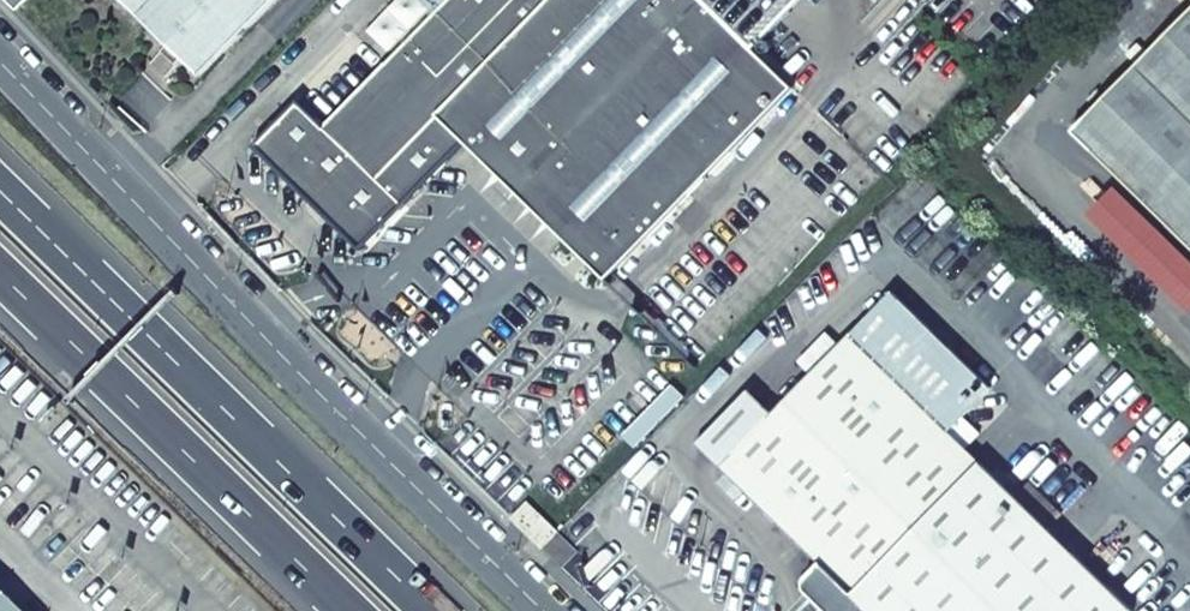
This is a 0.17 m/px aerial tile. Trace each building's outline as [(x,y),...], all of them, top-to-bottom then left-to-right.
[(14,10),(24,0),(4,0),(14,10)] [(200,77),(274,0),(121,0),(200,77)] [(703,0),(447,0),(324,124),(297,99),(254,144),(359,248),(403,203),(378,179),(438,118),(605,280),(793,88),(703,0)] [(1074,131),(1189,245),(1189,12),(1074,131)] [(1153,227),(1110,187),(1084,214),(1126,255),(1153,227)] [(1155,229),(1128,257),(1186,312),(1189,308),(1189,263),(1155,229)] [(1132,610),(1107,588),(964,448),(947,431),(961,416),(967,422),(974,415),(967,409),(990,387),(892,292),(849,336),(848,335),(773,413),(748,389),(696,442),(813,555),(793,576),(827,610),(1132,610)] [(961,416),(947,431),(964,448),(978,432),(967,422),(961,416)] [(546,520),(528,502),(513,516),(511,519),(529,538),(546,520)] [(561,535),(546,520),(529,538),(545,552),(561,535)] [(577,552),(561,535),(545,552),(562,568),(577,552)] [(0,592),(0,610),(19,610),(0,592)]
